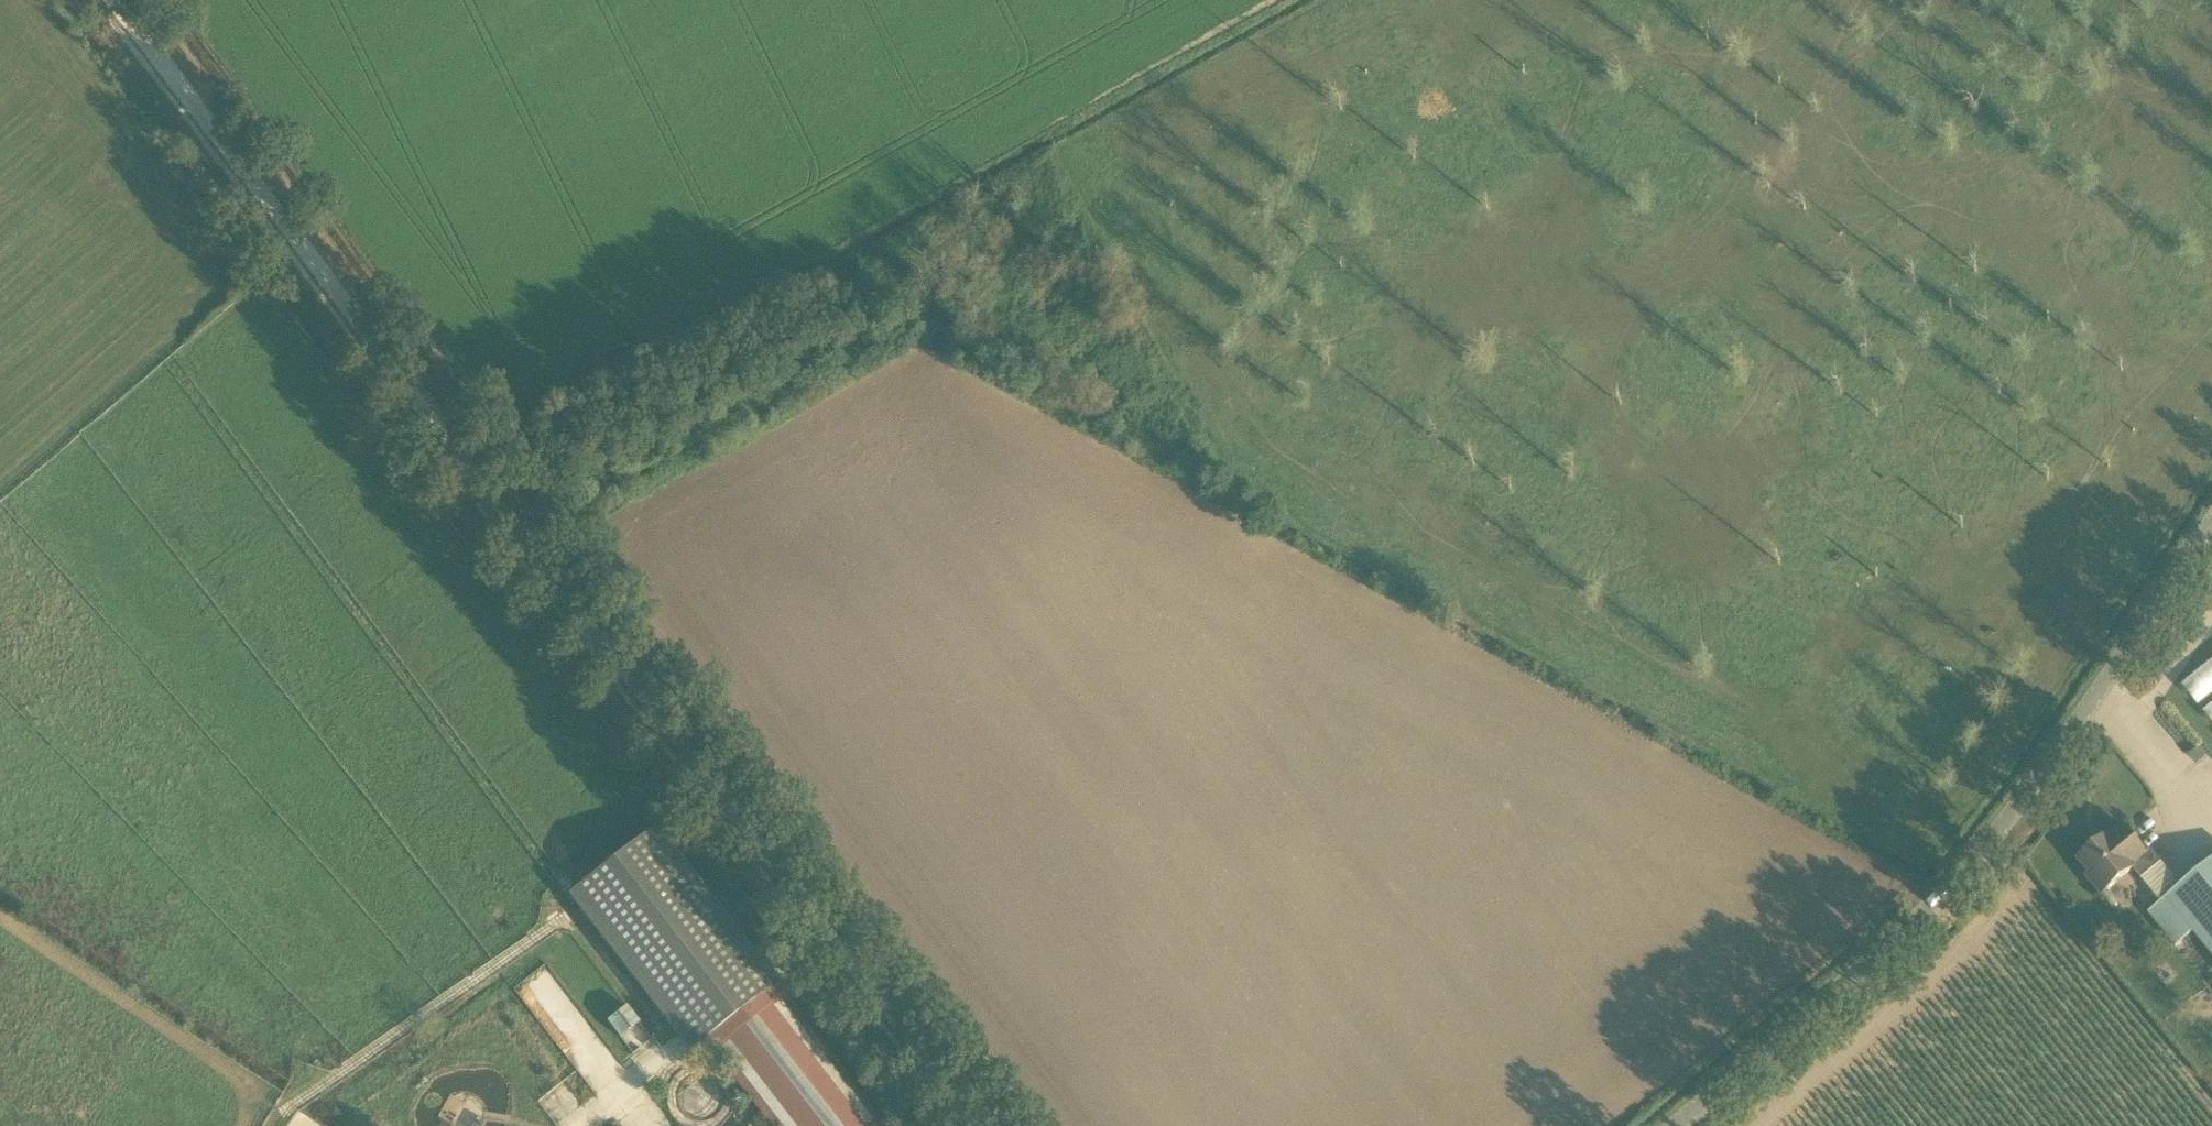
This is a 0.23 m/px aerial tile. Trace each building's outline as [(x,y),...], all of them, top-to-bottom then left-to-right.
[(2178,678),(2192,698),(2211,685),(2211,656),(2178,678)] [(2196,704),(2211,724),(2211,691),(2196,704)] [(2087,876),(2102,894),(2134,868),(2132,866),(2146,855),(2123,826),(2109,838),(2107,836),(2078,859),(2090,874),(2087,876)] [(654,827),(566,896),(687,1054),(705,1040),(776,985),(654,827)] [(2211,956),(2211,860),(2147,913),(2175,947),(2193,933),(2211,956)] [(785,994),(776,985),(705,1040),(712,1050),(771,1125),(886,1125),(785,994)] [(631,1051),(651,1036),(627,1006),(607,1021),(631,1051)] [(479,1112),(457,1103),(450,1121),(463,1125),(474,1125),(479,1112)]
